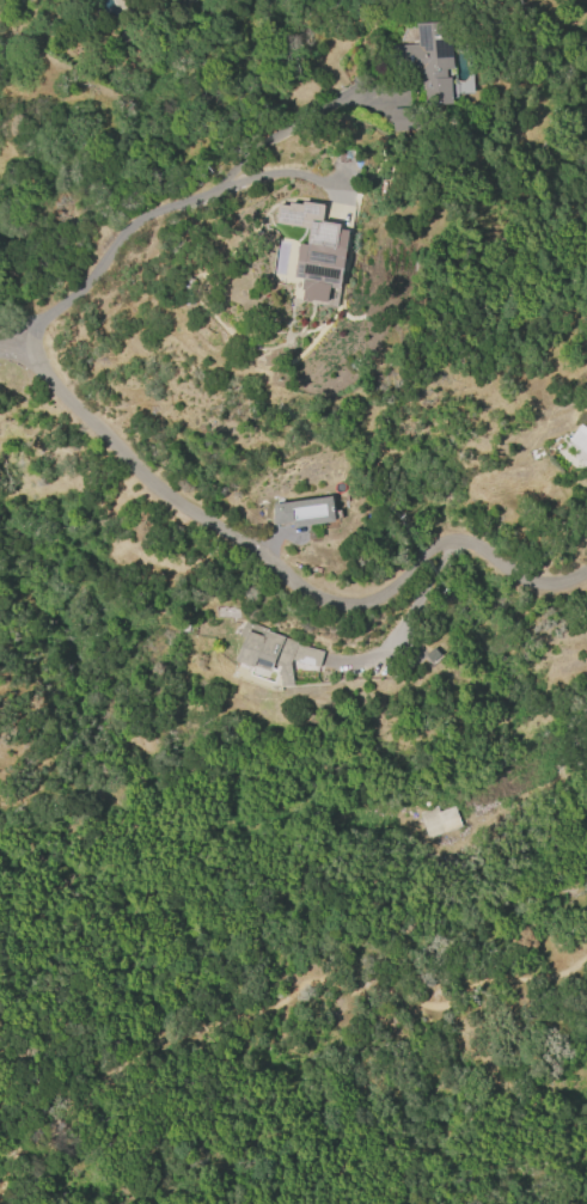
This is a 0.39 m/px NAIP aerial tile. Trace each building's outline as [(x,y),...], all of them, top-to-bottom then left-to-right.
[(417,45),(415,24),(447,22),(451,69),(445,71),(445,79),(450,78),(451,105),(433,106),(435,143),(415,145),(414,130),(391,132),(390,110),(423,108),(422,84),(420,84),(418,73),(393,74),(391,48),(417,45)] [(329,286),(326,301),(310,299),(308,301),(301,300),(302,291),(300,289),(301,279),(292,277),(298,243),(306,244),(308,228),(274,224),(277,204),(288,206),(289,202),(301,204),(302,202),(324,206),(320,221),(340,225),(340,230),(348,231),(340,288),(329,286)] [(583,429),(586,424),(586,455),(568,440),(579,426),(583,429)] [(271,505),(331,496),(335,521),(293,527),(292,521),(274,524),(271,505)] [(233,660),(241,637),(237,636),(243,621),(265,629),(264,631),(282,637),(282,638),(298,643),(296,646),(322,652),(318,668),(291,660),(288,665),(293,686),(280,686),(280,679),(279,679),(279,676),(275,676),(279,667),(273,665),(269,672),(252,666),(252,667),(233,660)] [(426,838),(416,813),(434,806),(436,812),(453,806),(460,825),(426,838)]
